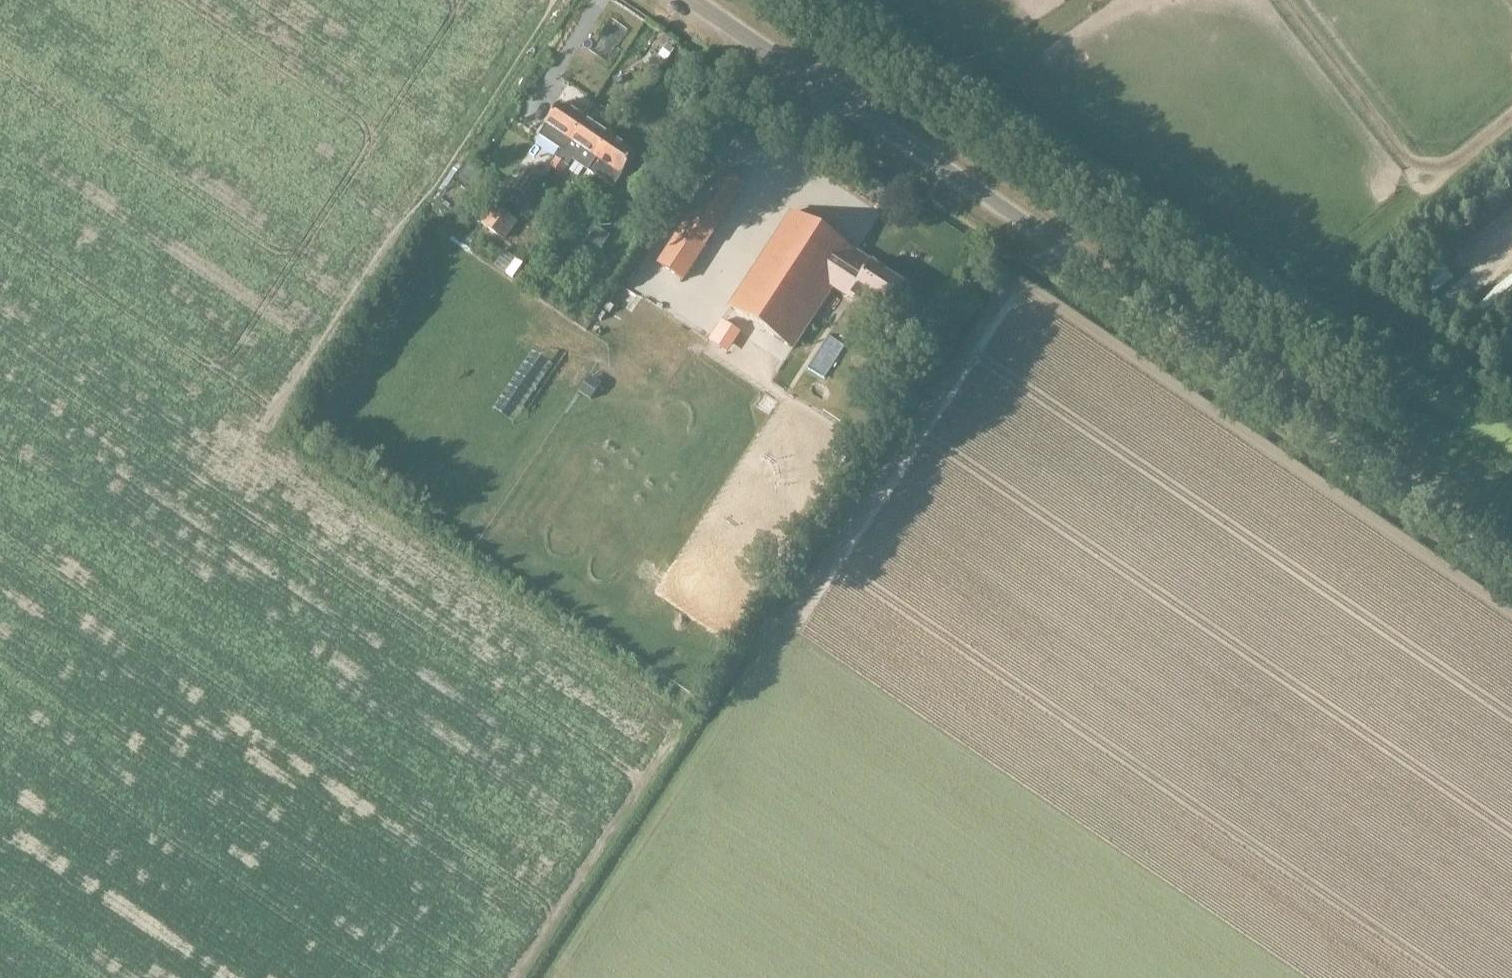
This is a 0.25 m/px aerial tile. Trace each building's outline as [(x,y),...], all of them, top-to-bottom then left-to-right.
[(561,104),(540,136),(562,151),(566,153),(572,143),(586,122),(561,104)] [(589,172),(611,138),(586,122),(572,143),(566,153),(562,151),(551,168),(562,176),(573,160),(589,172)] [(622,176),(636,155),(611,138),(589,172),(614,188),(622,176)] [(527,169),(513,191),(529,201),(543,180),(527,169)] [(684,280),(745,186),(720,170),(658,265),(684,280)] [(871,263),(856,254),(792,213),(730,308),(794,349),(832,290),(889,326),(904,302),(898,298),(905,286),(892,278),(894,274),(873,260),(871,263)] [(494,242),(502,249),(517,230),(509,224),(494,242)] [(594,226),(576,252),(592,263),(610,237),(594,226)] [(1443,289),(1452,299),(1511,249),(1511,245),(1505,237),(1443,289)] [(1431,280),(1441,290),(1479,248),(1469,239),(1431,280)] [(492,273),(514,283),(522,267),(499,257),(492,273)] [(1495,315),(1511,297),(1511,264),(1479,300),(1495,315)] [(738,333),(721,322),(708,343),(725,354),(738,333)] [(821,357),(838,369),(859,339),(842,327),(821,357)]
